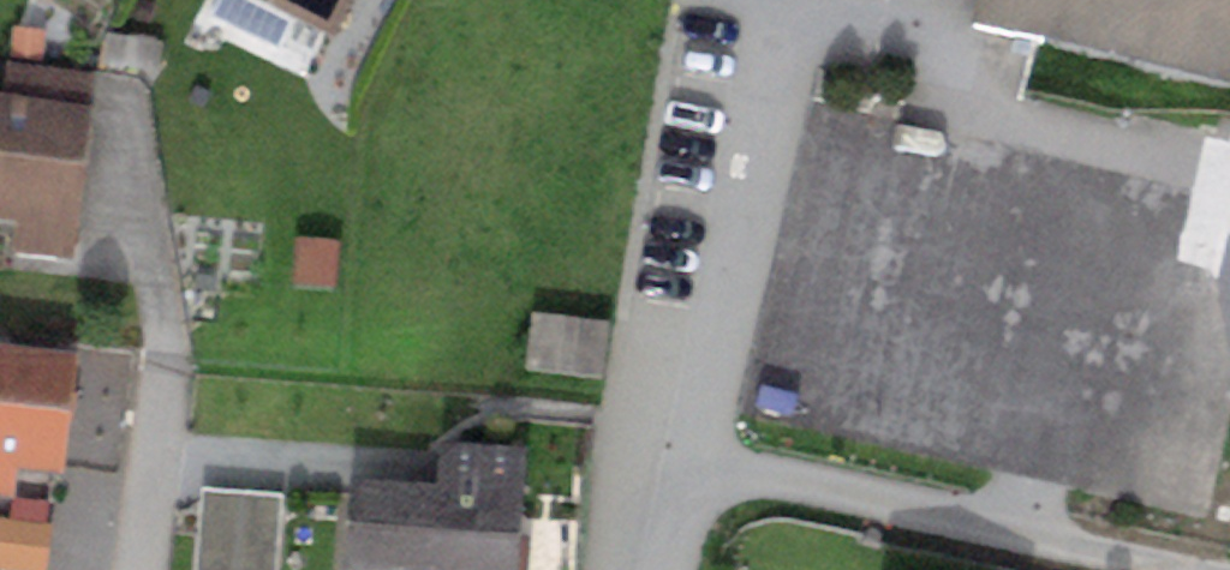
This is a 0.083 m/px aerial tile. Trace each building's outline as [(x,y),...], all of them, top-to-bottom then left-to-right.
[(334,44),(355,0),(247,0),(334,44)] [(975,27),(1229,91),(1229,0),(980,0),(975,27)] [(0,105),(0,217),(17,220),(13,249),(77,258),(98,120),(0,105)] [(343,253),(295,246),(290,280),(338,287),(343,253)] [(607,331),(532,321),(525,373),(600,382),(607,331)] [(0,352),(0,500),(14,502),(17,473),(65,478),(79,361),(0,352)] [(349,485),(348,569),(520,569),(527,452),(439,446),(437,490),(349,485)] [(207,496),(198,569),(275,569),(283,506),(207,496)] [(0,522),(0,569),(10,569),(48,569),(52,528),(0,522)]
